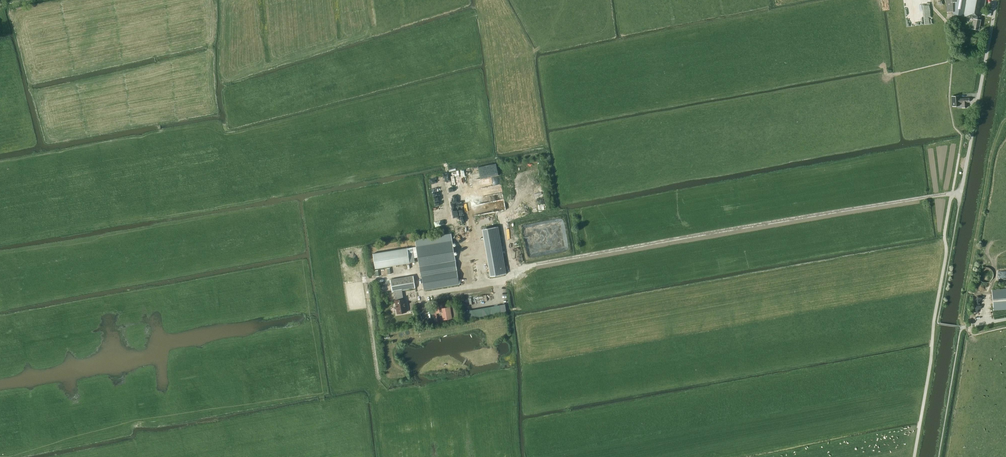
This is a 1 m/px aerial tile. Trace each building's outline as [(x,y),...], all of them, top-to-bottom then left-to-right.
[(954,5),(954,0),(946,0),(947,12),(953,12),(953,14),(973,18),(971,28),(978,30),(981,14),(987,16),(988,10),(984,9),(986,0),(955,0),(954,5)] [(959,107),(959,102),(962,102),(962,107),(967,107),(966,102),(969,102),(968,98),(959,98),(958,97),(958,95),(952,96),(952,98),(953,107),(959,107)] [(497,163),(477,166),(479,178),(499,174),(497,163)] [(498,225),(482,228),(487,258),(503,255),(498,225)] [(452,240),(416,246),(419,264),(420,267),(455,261),(452,241),(452,240)] [(408,248),(373,253),(375,268),(410,262),(415,261),(414,257),(417,257),(415,247),(415,246),(408,248)] [(489,273),(487,273),(487,276),(490,276),(506,273),(503,255),(487,258),(490,273),(489,273)] [(455,261),(420,267),(421,276),(422,276),(424,290),(459,284),(457,268),(456,261),(455,261)] [(415,288),(413,275),(390,279),(392,291),(395,291),(396,300),(395,300),(397,313),(407,312),(404,298),(403,299),(402,290),(415,288)] [(992,290),(993,310),(1005,309),(1005,288),(992,290)] [(439,306),(436,307),(437,313),(443,312),(444,317),(450,316),(448,307),(442,308),(442,309),(439,309),(439,306)]
